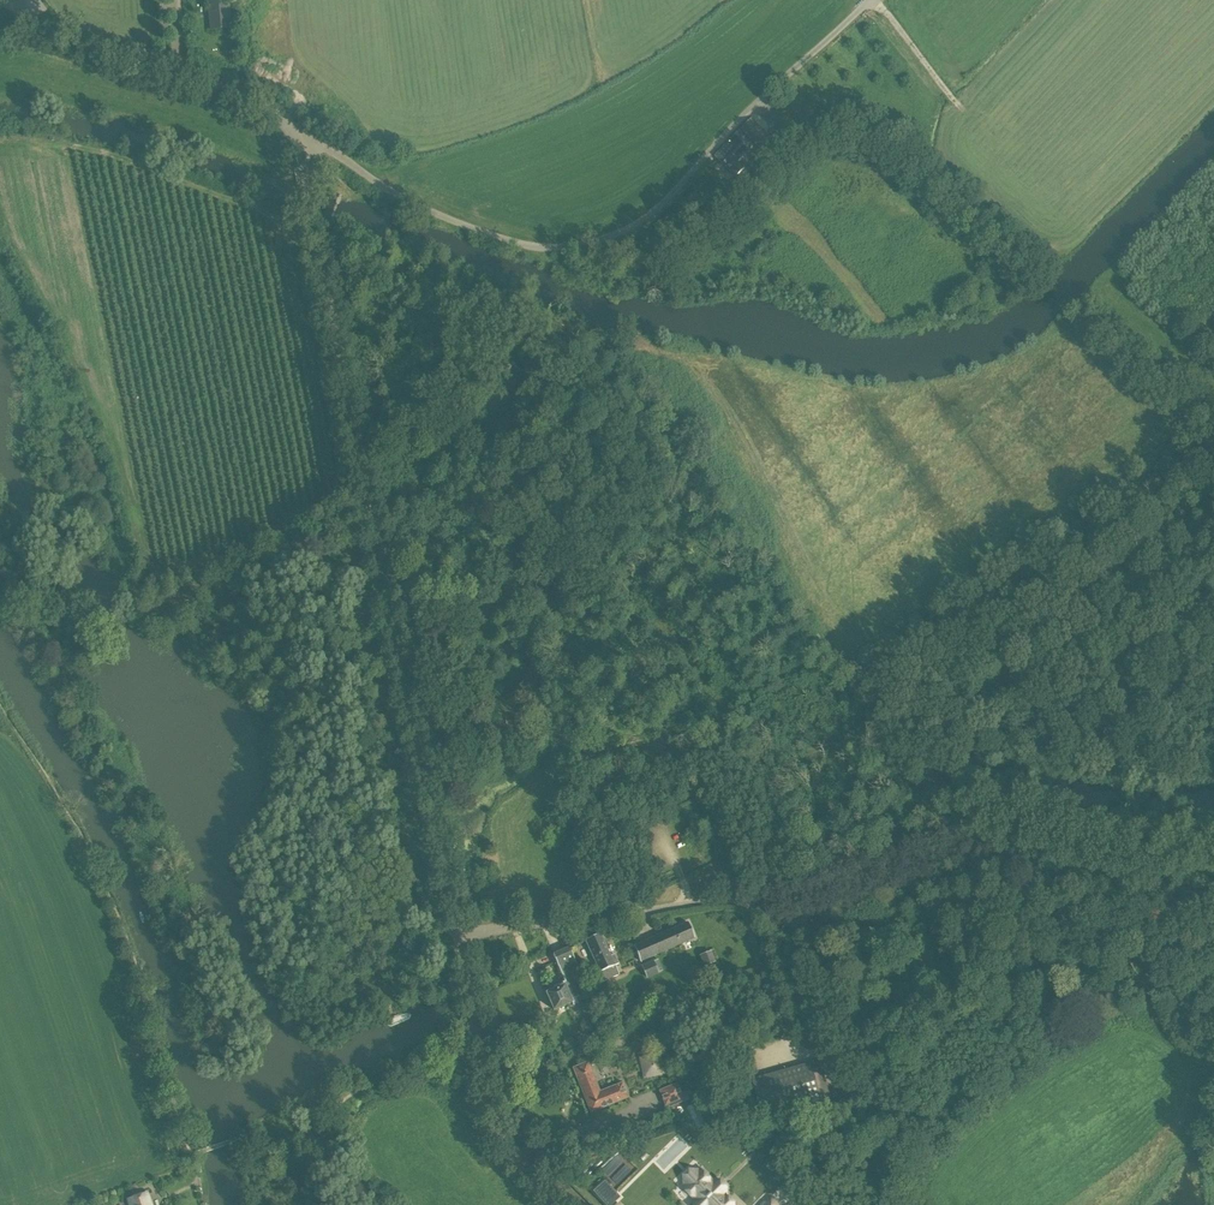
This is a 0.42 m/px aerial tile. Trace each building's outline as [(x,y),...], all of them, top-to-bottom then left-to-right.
[(230,29),(228,1),(227,0),(208,2),(211,31),(230,29)] [(775,141),(752,118),(741,129),(764,153),(775,141)] [(736,177),(745,168),(739,163),(753,147),(739,133),(716,156),(736,177)] [(641,961),(695,938),(688,922),(634,945),(641,961)] [(603,981),(619,974),(615,965),(618,963),(614,954),(611,955),(600,933),(585,940),(599,971),(603,981)] [(580,996),(568,968),(577,964),(569,947),(553,954),(564,981),(563,981),(565,984),(546,992),(553,1010),(572,1001),(572,999),(580,996)] [(711,951),(700,955),(704,966),(705,965),(707,969),(716,966),(714,962),(715,961),(711,951)] [(658,959),(642,965),(647,978),(663,970),(658,959)] [(660,1052),(639,1057),(643,1079),(665,1074),(660,1052)] [(623,1082),(600,1090),(588,1061),(573,1067),(591,1112),(629,1097),(623,1082)] [(812,1063),(806,1064),(753,1079),(763,1117),(823,1100),(812,1063)] [(677,1082),(659,1090),(665,1106),(684,1098),(677,1082)] [(721,1180),(713,1180),(700,1168),(682,1186),(695,1199),(694,1204),(738,1204),(727,1194),(727,1186),(721,1180)] [(591,1192),(603,1204),(611,1204),(619,1198),(604,1181),(591,1192)] [(147,1193),(142,1194),(141,1191),(133,1194),(134,1197),(129,1199),(131,1204),(151,1204),(147,1193)] [(773,1196),(767,1196),(756,1204),(782,1204),(773,1196)]
